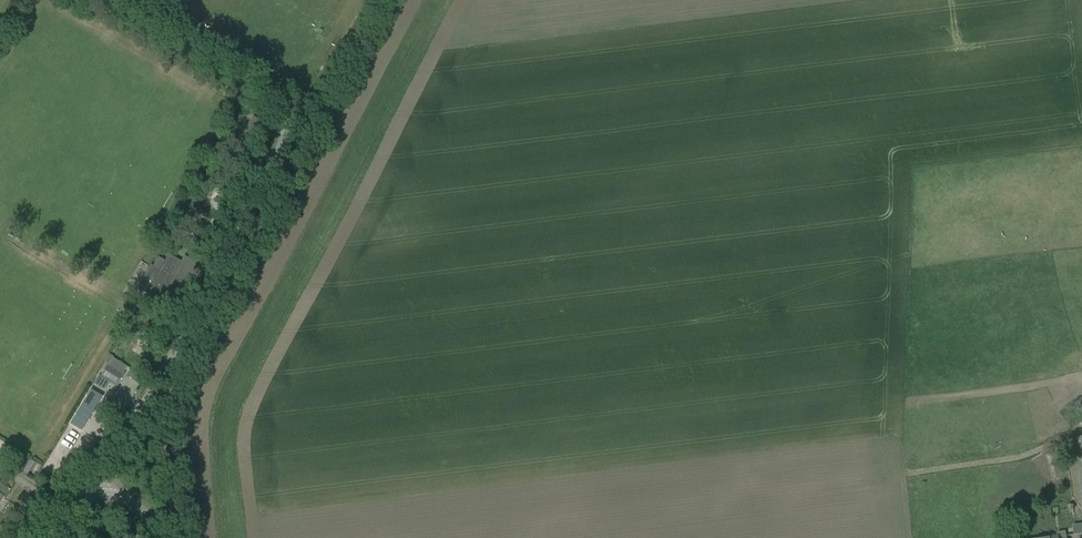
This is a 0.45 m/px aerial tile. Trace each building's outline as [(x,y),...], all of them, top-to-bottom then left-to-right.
[(151,267),(139,288),(163,302),(160,307),(172,314),(175,316),(203,268),(204,267),(184,256),(181,261),(180,263),(169,256),(165,263),(158,259),(153,268),(151,267)] [(108,363),(100,376),(117,386),(124,373),(123,373),(127,367),(113,358),(109,364),(108,363)] [(130,371),(127,377),(140,385),(144,380),(130,371)] [(77,463),(100,416),(81,407),(59,455),(77,463)] [(1081,515),(1081,437),(1071,439),(1081,515)]
